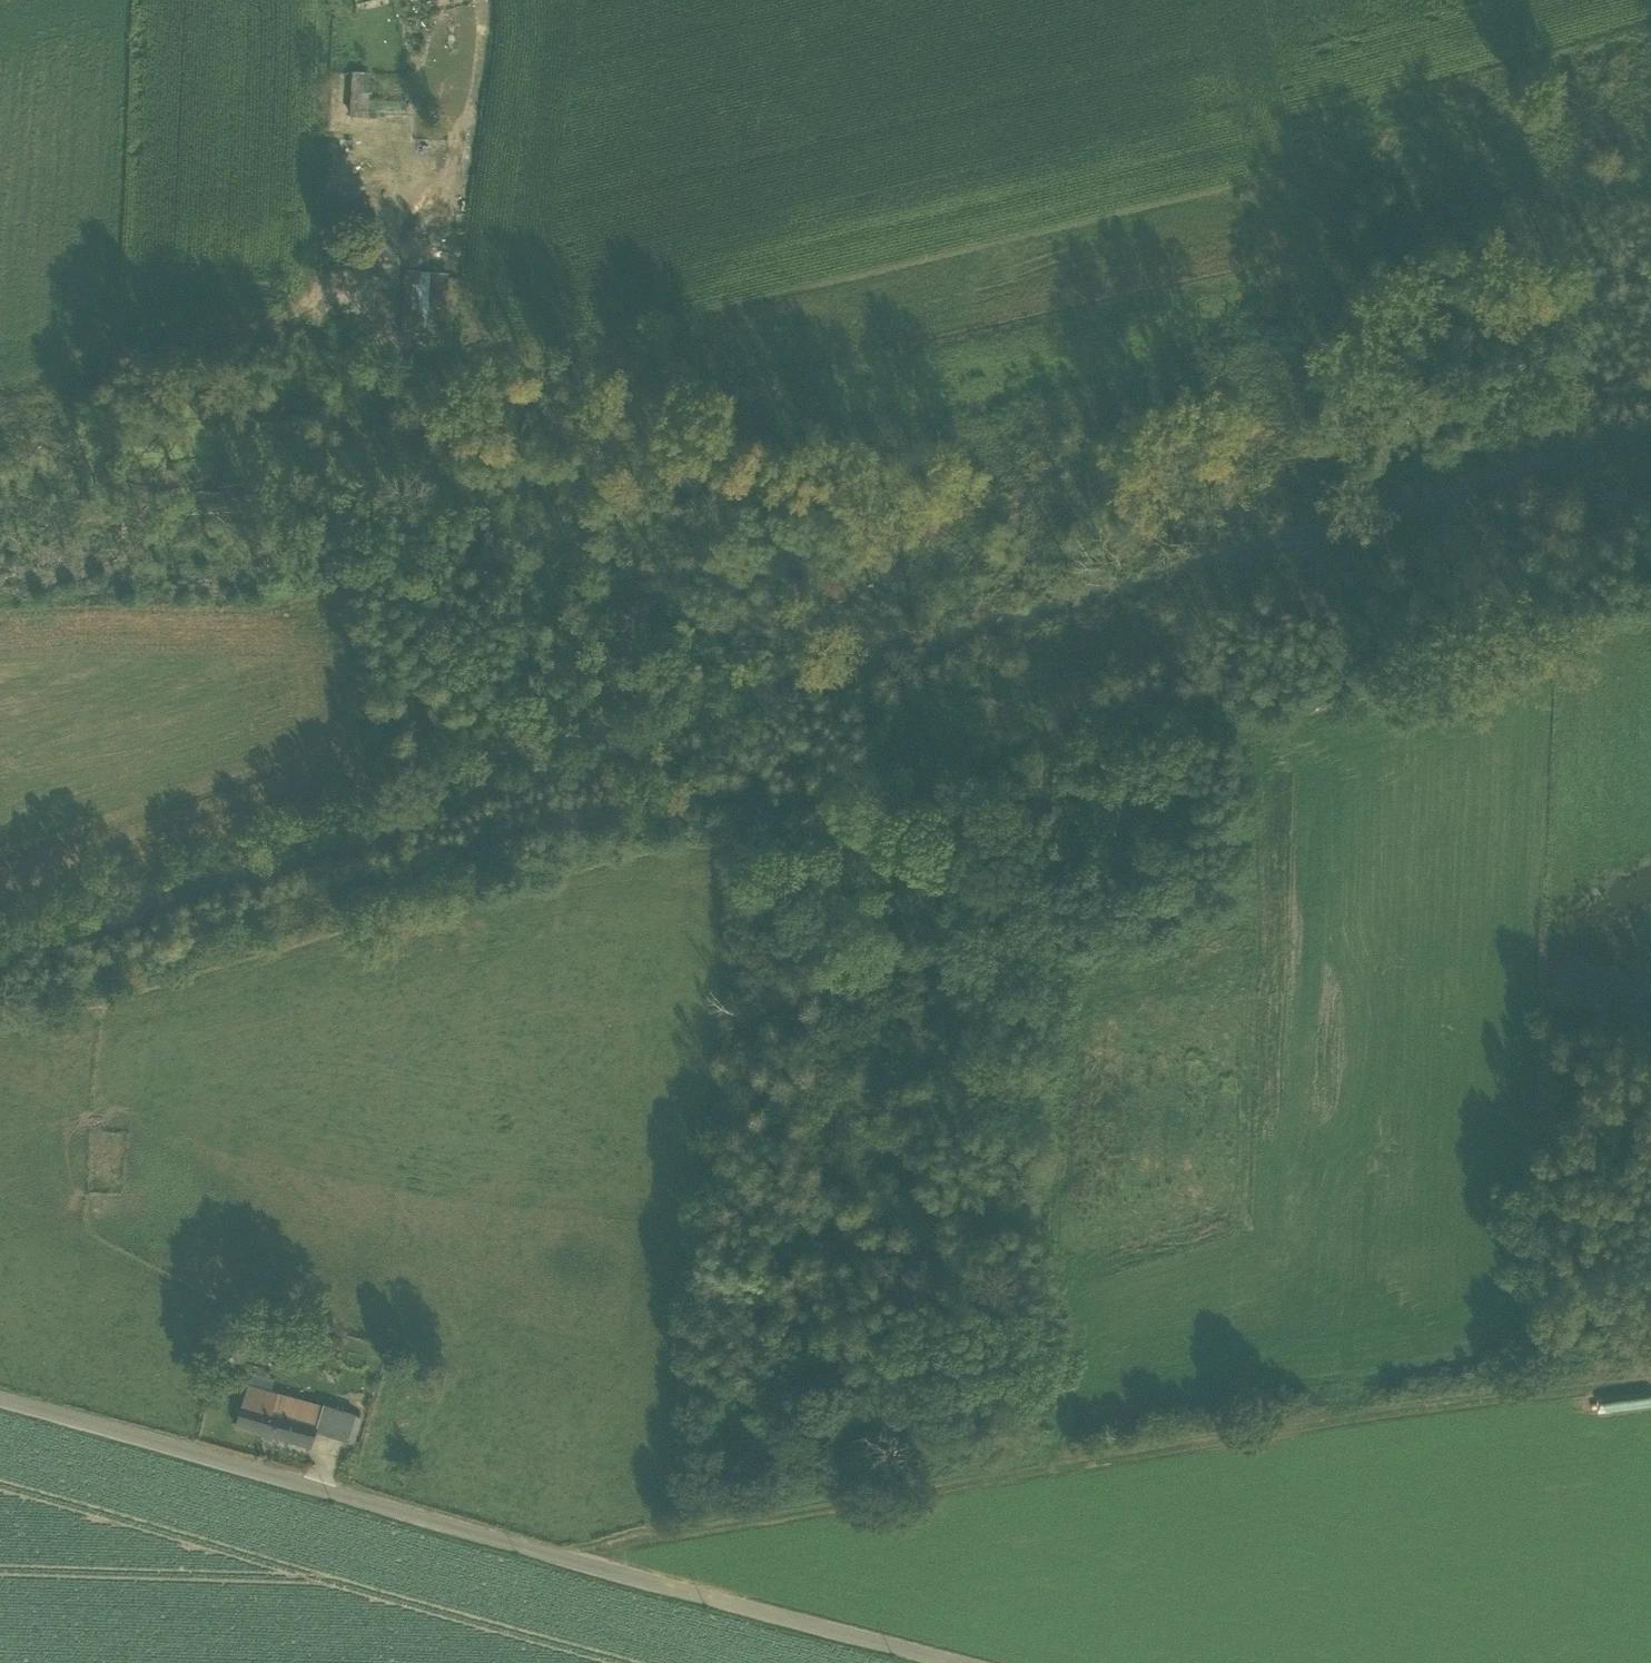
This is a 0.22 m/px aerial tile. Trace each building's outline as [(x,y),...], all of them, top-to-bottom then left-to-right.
[(350,115),(365,116),(367,74),(352,74),(350,115)] [(409,333),(414,273),(406,272),(400,333),(409,333)] [(409,333),(435,335),(440,276),(414,273),(409,333)] [(440,276),(435,335),(441,336),(448,276),(440,276)] [(252,1373),(249,1386),(270,1393),(274,1379),(252,1373)] [(236,1426),(310,1447),(315,1430),(322,1407),(270,1393),(249,1386),(247,1386),(236,1426)] [(315,1430),(348,1440),(355,1416),(322,1405),(322,1407),(315,1430)]
